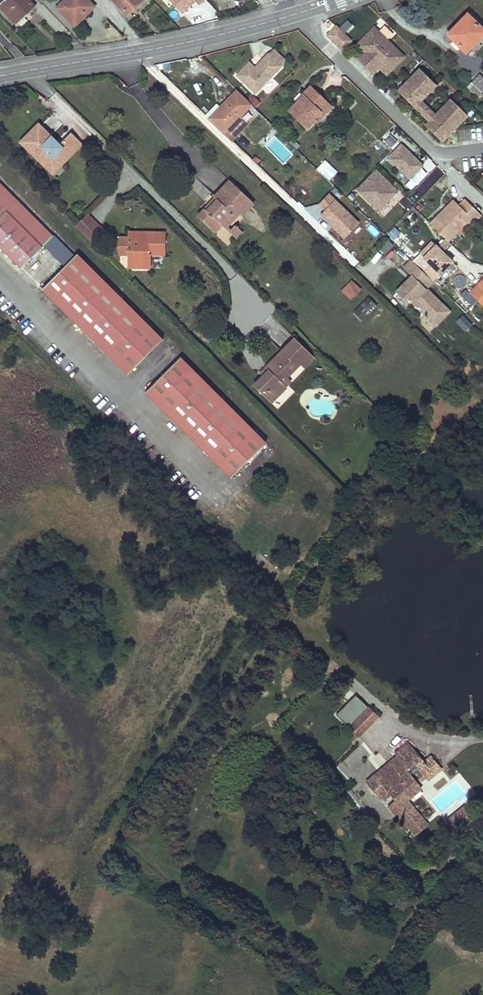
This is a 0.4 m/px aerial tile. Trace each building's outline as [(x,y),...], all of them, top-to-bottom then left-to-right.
[(15,21),(26,11),(27,12),(34,6),(29,0),(0,0),(0,6),(15,21)] [(57,7),(72,23),(83,13),(85,15),(94,6),(88,0),(64,0),(57,7)] [(127,14),(141,1),(141,0),(114,0),(127,14)] [(180,18),(200,0),(164,0),(180,18)] [(45,6),(39,11),(59,34),(65,28),(45,6)] [(447,36),(465,53),(482,35),(482,31),(469,17),(459,29),(456,27),(447,36)] [(374,29),(357,46),(364,54),(365,54),(368,50),(376,57),(389,43),(387,41),(393,35),(385,26),(379,33),(374,29)] [(337,27),(328,36),(339,47),(348,38),(337,27)] [(339,47),(342,50),(351,41),(348,38),(339,47)] [(389,43),(376,57),(383,64),(379,68),(387,76),(404,58),(389,43)] [(283,59),(273,50),(268,54),(278,64),(283,59)] [(358,60),(366,67),(376,57),(368,50),(365,54),(364,54),(358,60)] [(254,94),(281,67),(278,64),(268,54),(254,69),(248,63),(236,76),(254,94)] [(376,57),(366,67),(373,74),(379,68),(383,64),(376,57)] [(419,70),(399,91),(415,107),(420,102),(435,86),(419,70)] [(471,83),(482,94),(482,79),(479,75),(471,83)] [(311,89),(290,112),(307,129),(316,121),(314,119),(328,105),(311,89)] [(216,105),(205,116),(224,133),(251,106),(236,91),(220,108),(216,105)] [(430,122),(426,126),(442,141),(467,117),(450,100),(435,116),(430,122)] [(415,107),(430,122),(435,116),(420,102),(415,107)] [(328,105),(314,119),(316,121),(318,123),(331,109),(328,105)] [(40,127),(23,143),(46,166),(48,164),(56,172),(83,145),(72,134),(60,147),(40,127)] [(387,160),(408,179),(424,164),(401,144),(387,160)] [(56,172),(48,164),(46,166),(55,175),(84,146),(83,145),(56,172)] [(316,168),(328,180),(337,171),(325,159),(316,168)] [(356,190),(381,213),(400,194),(376,170),(356,190)] [(21,269),(58,233),(0,175),(0,248),(21,269)] [(204,200),(211,193),(201,181),(193,188),(204,200)] [(253,204),(230,182),(214,199),(216,201),(198,219),(215,234),(222,226),(225,229),(231,223),(238,215),(241,218),(253,204)] [(320,217),(344,240),(360,224),(330,195),(318,207),(326,213),(320,217)] [(430,224),(448,241),(459,231),(464,236),(477,223),(475,222),(481,216),(466,201),(460,207),(448,218),(442,213),(430,224)] [(442,213),(448,218),(460,207),(454,201),(442,213)] [(77,228),(92,244),(103,232),(88,217),(77,228)] [(243,235),(231,223),(225,229),(237,241),(243,235)] [(394,229),(388,235),(393,240),(400,234),(394,229)] [(165,233),(147,233),(147,238),(128,238),(118,237),(118,255),(127,255),(128,262),(135,268),(150,268),(150,255),(165,255),(165,233)] [(445,238),(437,248),(442,253),(451,244),(445,238)] [(425,272),(423,273),(433,282),(452,263),(446,257),(442,253),(437,248),(431,243),(419,255),(424,260),(430,266),(425,272)] [(389,259),(398,251),(393,245),(384,253),(389,259)] [(161,340),(76,254),(42,289),(127,374),(161,340)] [(396,294),(436,329),(451,314),(412,277),(396,294)] [(469,295),(482,308),(482,284),(481,282),(469,295)] [(359,290),(352,283),(343,291),(350,298),(359,290)] [(352,311),(362,321),(377,305),(368,296),(352,311)] [(463,314),(455,320),(464,332),(472,326),(463,314)] [(310,357),(293,339),(265,368),(267,371),(262,376),(253,385),(261,393),(263,389),(272,398),(284,386),(284,385),(288,380),(285,377),(298,364),(301,367),(310,357)] [(264,442),(179,357),(145,391),(230,476),(264,442)] [(267,371),(265,368),(259,374),(262,376),(267,371)] [(272,398),(263,389),(261,393),(269,402),(272,398)] [(367,706),(347,726),(356,735),(376,715),(367,706)] [(424,760),(422,758),(405,741),(394,752),(395,753),(385,763),(388,767),(369,785),(380,796),(387,790),(395,799),(388,806),(397,816),(399,815),(415,832),(423,824),(403,802),(405,801),(419,787),(415,783),(424,774),(417,767),(424,760)] [(425,754),(422,758),(424,760),(417,767),(424,774),(415,783),(419,787),(420,789),(440,769),(425,754)] [(388,767),(385,763),(366,782),(369,785),(388,767)] [(425,822),(405,801),(403,802),(423,824),(425,822)] [(463,805),(456,811),(460,816),(467,810),(463,805)] [(460,816),(456,811),(446,820),(456,832),(474,817),(467,810),(460,816)]
